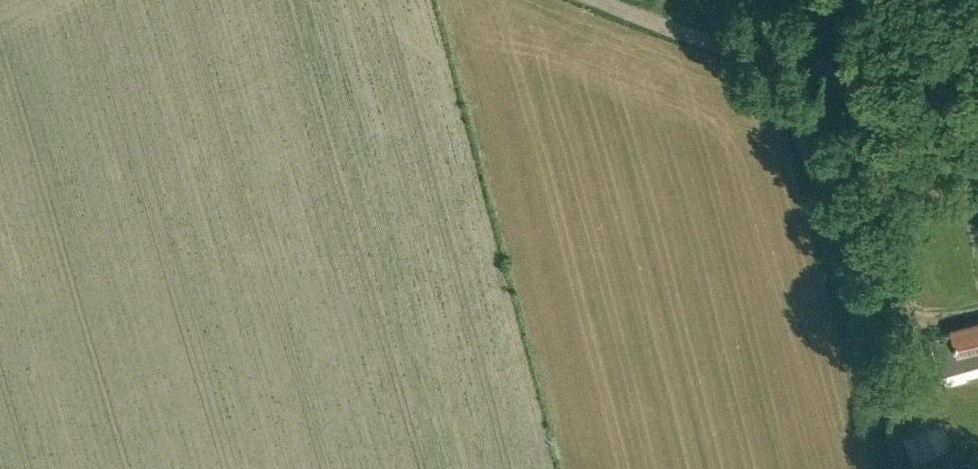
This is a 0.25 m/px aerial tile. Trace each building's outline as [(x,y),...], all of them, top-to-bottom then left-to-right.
[(963,364),(977,361),(977,322),(951,329),(954,340),(934,345),(937,358),(957,353),(959,359),(962,358),(963,364)]
